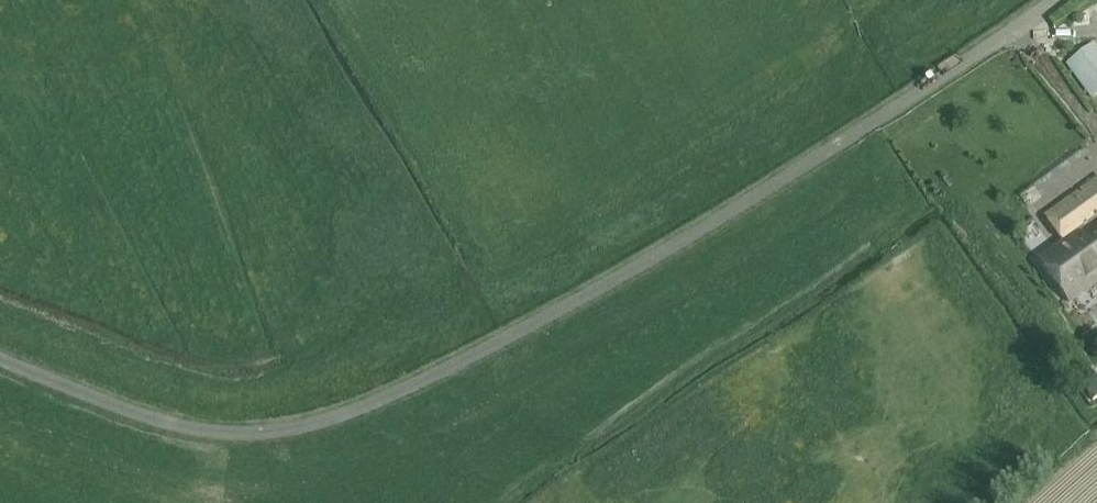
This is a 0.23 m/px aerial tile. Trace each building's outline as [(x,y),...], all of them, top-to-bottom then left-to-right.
[(1090,99),(1096,94),(1096,47),(1094,43),(1065,64),(1090,99)] [(1096,221),(1096,181),(1045,218),(1063,243),(1064,242),(1065,243),(1096,221)] [(1063,243),(1037,261),(1067,303),(1096,281),(1096,221),(1065,243),(1064,242),(1063,243)]
